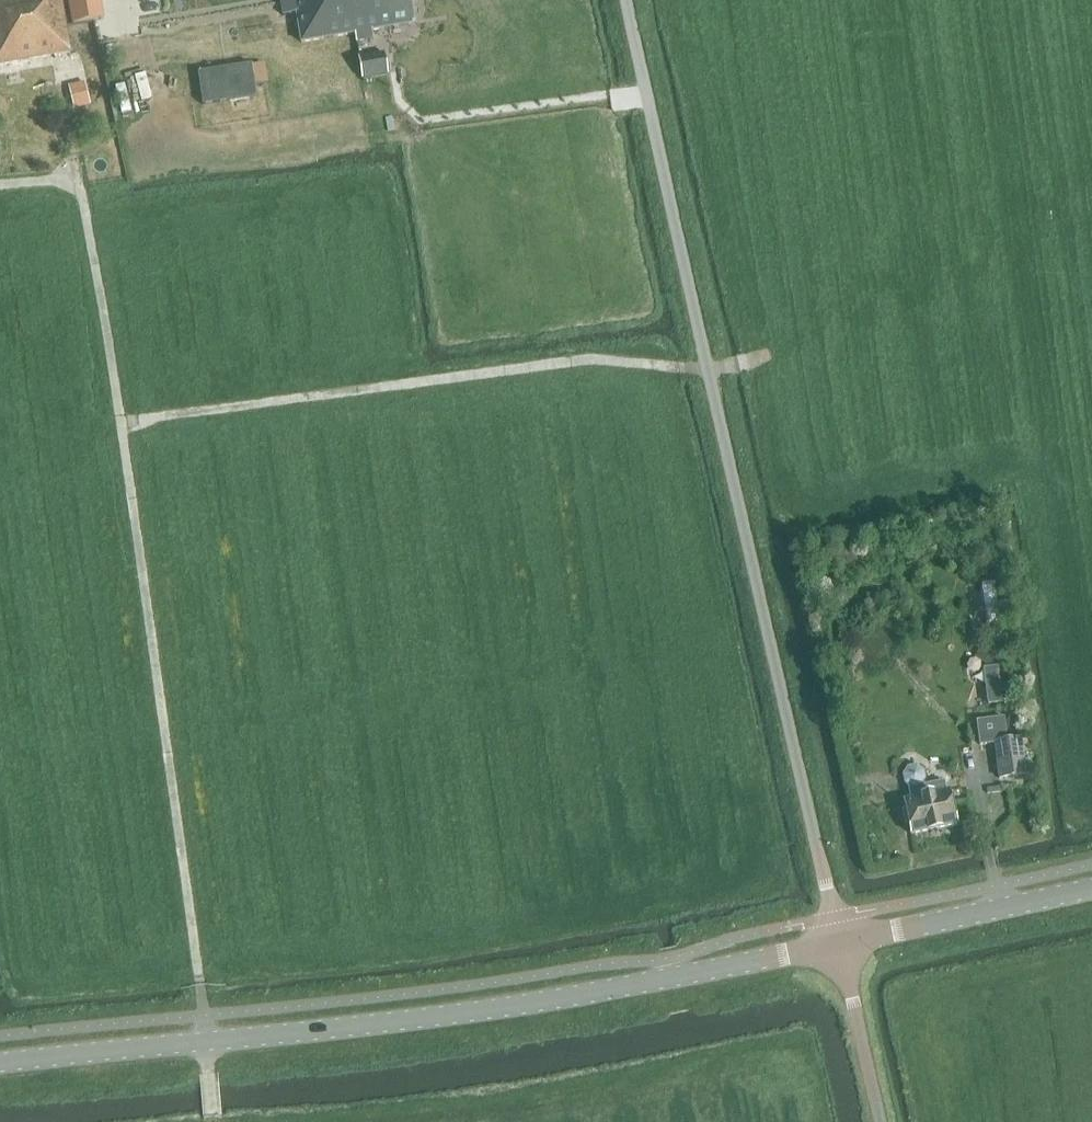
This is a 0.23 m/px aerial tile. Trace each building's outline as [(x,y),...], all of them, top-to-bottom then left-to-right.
[(71,52),(62,0),(0,0),(0,65),(71,52)] [(74,24),(104,19),(101,0),(69,0),(74,24)] [(284,16),(296,14),(302,43),(355,34),(356,43),(373,40),(372,31),(414,24),(410,0),(281,0),(284,16)] [(62,56),(69,73),(85,66),(79,50),(62,56)] [(251,65),(197,73),(200,89),(202,105),(256,97),(251,65)] [(76,72),(83,97),(102,91),(94,67),(76,72)] [(995,742),(1006,740),(1004,720),(980,723),(983,746),(995,744),(995,742)] [(995,742),(995,744),(999,778),(1026,774),(1021,738),(1006,740),(995,742)] [(912,798),(904,800),(911,834),(956,825),(949,790),(945,791),(943,782),(923,786),(922,782),(924,779),(922,771),(916,766),(908,768),(904,775),(906,782),(909,785),(912,798)]
